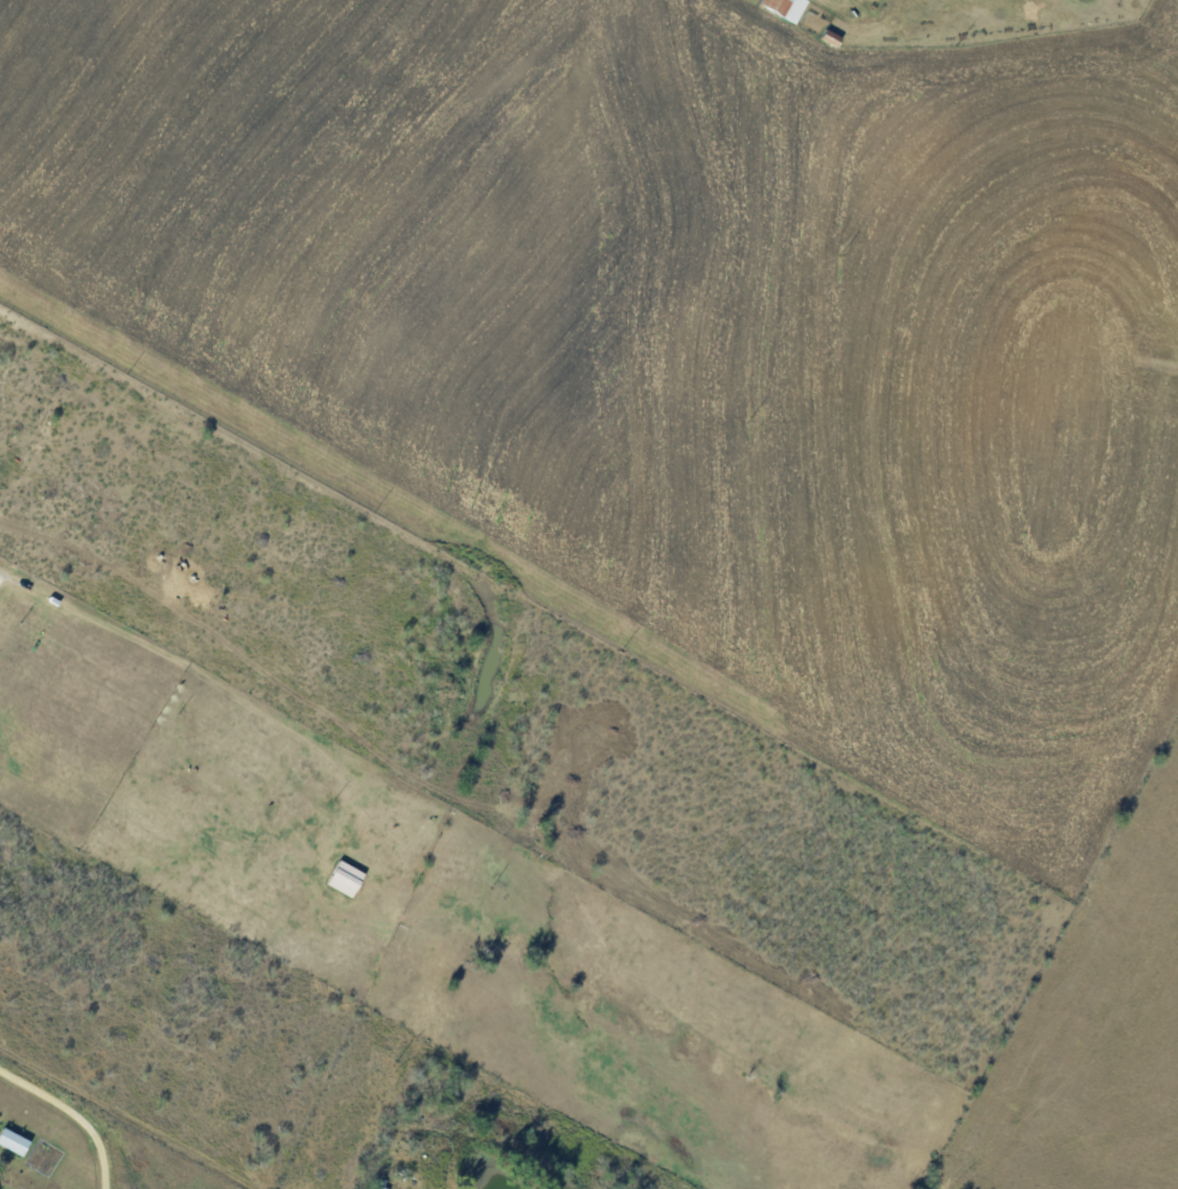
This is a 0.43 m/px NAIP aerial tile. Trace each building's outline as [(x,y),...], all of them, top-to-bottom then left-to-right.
[(811,0),(765,0),(763,5),(799,23),(811,0)] [(25,1156),(33,1139),(5,1126),(0,1138),(0,1143),(25,1156)]
